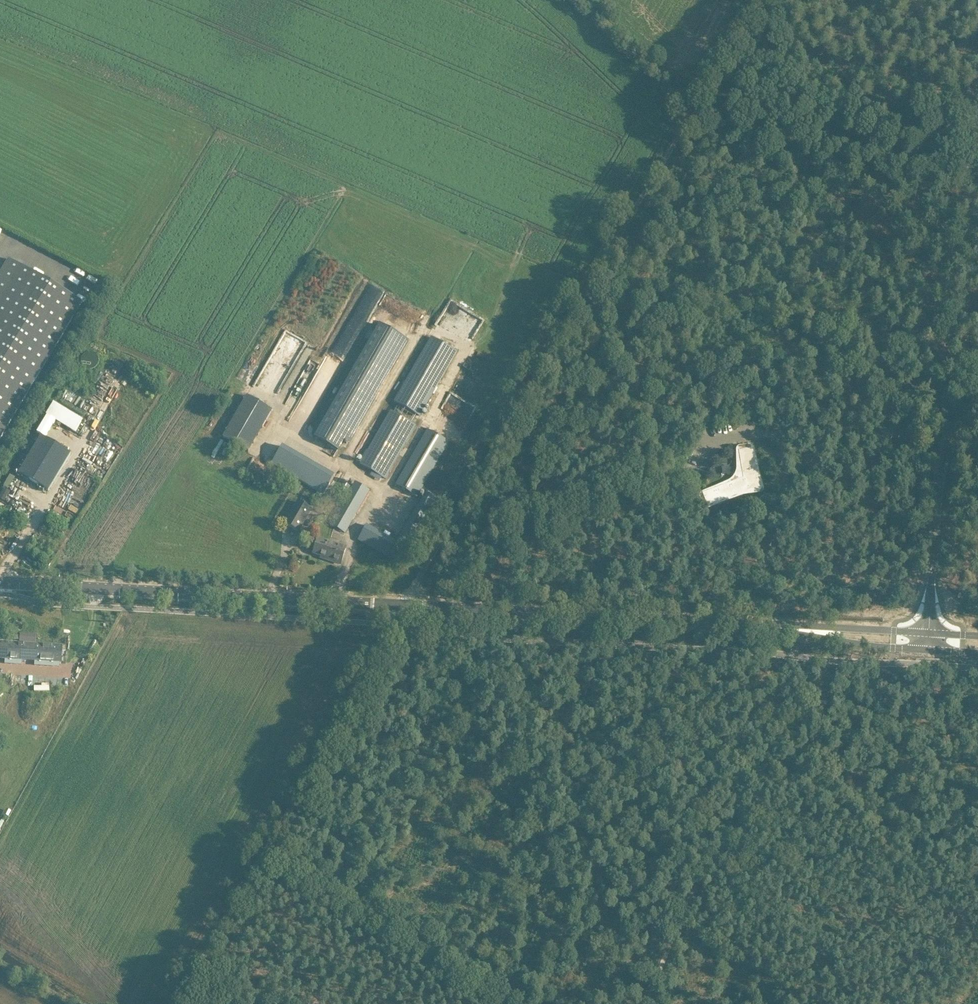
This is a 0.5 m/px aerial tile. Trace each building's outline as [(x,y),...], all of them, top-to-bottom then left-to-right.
[(22,266),(0,303),(0,440),(82,303),(22,266)] [(323,426),(316,438),(338,451),(344,439),(403,337),(381,325),(323,426)] [(286,329),(267,365),(289,377),(308,341),(286,329)] [(394,400),(419,415),(457,350),(432,336),(394,400)] [(247,395),(237,412),(263,426),(272,410),(247,395)] [(78,433),(87,420),(55,401),(47,414),(78,433)] [(399,406),(396,412),(414,419),(417,413),(399,406)] [(360,464),(386,478),(416,425),(391,411),(360,464)] [(249,451),(263,426),(237,412),(223,437),(249,451)] [(396,485),(417,497),(423,487),(449,442),(428,430),(396,485)] [(42,436),(19,473),(49,491),(71,454),(42,436)] [(324,494),(334,476),(281,446),(271,464),(318,491),(323,494),(324,494)] [(703,494),(708,507),(750,491),(759,490),(753,449),(739,451),(743,478),(703,494)] [(10,489),(15,477),(11,475),(5,486),(10,489)] [(356,480),(331,523),(345,531),(370,488),(356,480)] [(345,481),(340,489),(346,493),(351,485),(345,481)] [(423,500),(415,514),(429,522),(441,502),(427,494),(423,500)] [(298,502),(285,524),(299,531),(311,509),(298,502)] [(399,555),(396,553),(400,546),(365,526),(357,539),(396,562),(399,555)] [(402,537),(399,542),(412,550),(416,545),(402,537)] [(341,564),(346,548),(319,539),(314,553),(325,557),(324,559),(341,564)] [(36,634),(24,633),(23,641),(36,642),(36,634)] [(5,643),(4,659),(24,660),(25,644),(5,643)] [(62,646),(35,645),(34,661),(62,662),(62,646)] [(48,692),(49,686),(40,683),(38,689),(48,692)] [(379,703),(372,714),(372,715),(379,719),(385,707),(379,703)]
